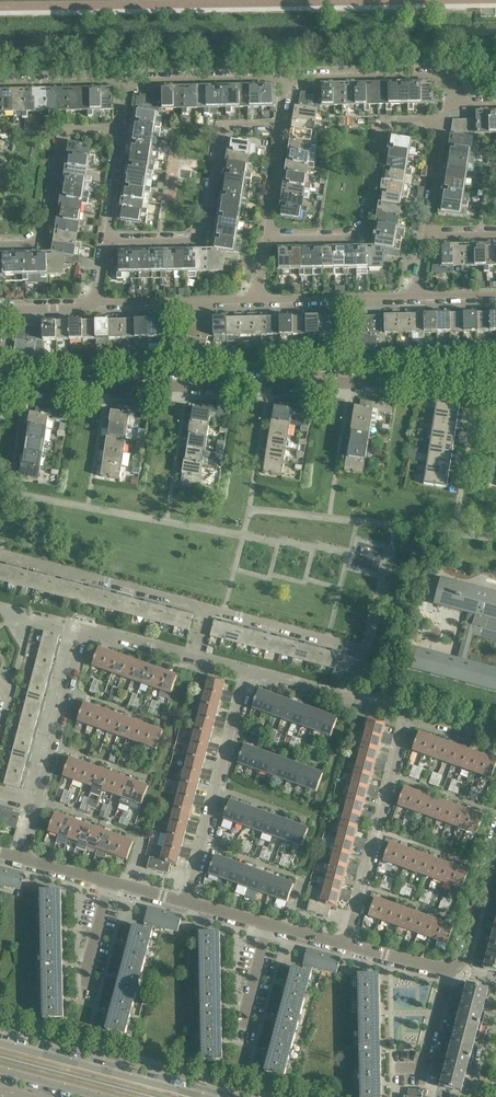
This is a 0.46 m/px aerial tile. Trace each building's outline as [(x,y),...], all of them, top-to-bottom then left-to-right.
[(389,105),(389,86),(381,86),(381,83),(375,84),(375,87),(375,91),(378,90),(378,105),(386,105),(389,105)] [(411,104),(411,86),(403,86),(403,83),(397,83),(397,86),(397,90),(400,90),(400,105),(408,104),(411,104)] [(433,104),(433,85),(425,86),(425,83),(419,83),(419,86),(419,90),(422,90),(422,104),(433,104)] [(345,106),(345,87),(337,87),(337,84),(331,84),(331,87),(331,91),(334,91),(334,106),(343,106),(345,106)] [(367,105),(367,87),(359,87),(359,84),(353,84),(353,87),(353,91),(356,91),(356,105),(365,105),(367,105)] [(251,107),(251,89),(243,89),(243,86),(237,86),(237,89),(237,93),(240,93),(240,108),(248,108),(251,107)] [(273,107),(273,89),(265,89),(265,86),(259,86),(259,89),(259,93),(262,93),(262,107),(273,107)] [(400,105),(400,90),(397,90),(397,86),(389,86),(389,105),(386,105),(387,111),(392,111),(392,105),(400,105)] [(422,104),(422,90),(419,90),(419,86),(411,86),(411,104),(408,104),(408,111),(414,111),(414,104),(422,104)] [(185,109),(185,90),(177,90),(177,87),(171,87),(171,90),(171,94),(174,94),(174,109),(183,109),(185,109)] [(207,108),(207,90),(199,90),(199,87),(193,87),(193,90),(193,94),(196,94),(196,109),(205,108),(207,108)] [(229,108),(229,89),(221,90),(221,87),(215,87),(215,90),(215,94),(218,94),(218,108),(226,108),(229,108)] [(334,106),(334,91),(331,91),(331,87),(323,88),(323,92),(323,106),(334,106)] [(356,105),(356,91),(353,91),(353,87),(345,87),(345,106),(343,106),(343,112),(348,112),(348,106),(356,105)] [(378,105),(378,90),(375,91),(375,87),(367,87),(367,105),(365,105),(365,112),(370,112),(370,105),(378,105)] [(91,111),(91,92),(83,92),(83,89),(77,89),(77,92),(77,96),(80,96),(80,111),(88,111),(91,111)] [(113,110),(113,92),(105,92),(105,89),(99,89),(99,92),(99,96),(102,96),(102,110),(113,110)] [(240,108),(240,93),(237,93),(237,89),(229,89),(229,108),(226,108),(227,114),(232,114),(232,108),(240,108)] [(262,107),(262,93),(259,93),(259,89),(251,89),(251,107),(248,108),(248,114),(254,114),(254,107),(262,107)] [(47,111),(47,93),(39,93),(39,90),(33,90),(33,93),(33,97),(36,97),(36,112),(45,112),(47,111)] [(69,111),(69,93),(61,93),(61,90),(55,90),(55,93),(55,97),(58,97),(58,111),(66,111),(69,111)] [(174,109),(174,94),(171,94),(171,90),(163,91),(163,95),(163,109),(174,109)] [(196,109),(196,94),(193,94),(193,90),(185,90),(185,109),(183,109),(183,115),(188,115),(188,109),(196,109)] [(218,108),(218,94),(215,94),(215,90),(207,90),(207,108),(205,108),(205,115),(210,115),(210,108),(218,108)] [(25,112),(25,93),(17,94),(17,91),(11,91),(11,93),(11,98),(14,97),(14,112),(23,112),(25,112)] [(80,111),(80,96),(77,96),(77,92),(69,93),(69,111),(66,111),(67,118),(72,117),(72,111),(80,111)] [(102,110),(102,96),(99,96),(99,92),(91,92),(91,111),(88,111),(88,117),(94,117),(94,111),(102,110)] [(305,110),(308,92),(301,92),(298,109),(305,110)] [(316,105),(316,92),(308,92),(305,110),(317,112),(318,106),(316,105)] [(14,112),(14,97),(11,98),(11,93),(3,94),(3,98),(3,112),(14,112)] [(36,112),(36,97),(33,97),(33,93),(25,93),(25,112),(23,112),(23,118),(28,118),(28,112),(36,112)] [(58,111),(58,97),(55,97),(55,93),(47,93),(47,111),(45,112),(45,118),(50,118),(50,111),(58,111)] [(145,113),(148,95),(141,95),(141,97),(137,97),(136,104),(139,104),(138,112),(145,113)] [(156,108),(156,95),(148,95),(145,113),(157,115),(158,109),(156,108)] [(317,112),(305,110),(298,109),(297,117),(301,118),(301,121),(315,123),(315,125),(321,126),(322,121),(315,120),(317,112)] [(157,115),(145,113),(138,112),(137,120),(141,121),(141,124),(155,126),(155,129),(161,130),(162,124),(155,123),(157,115)] [(492,115),(492,112),(486,112),(487,115),(487,119),(489,119),(490,134),(495,133),(495,115),(492,115)] [(490,134),(489,119),(487,119),(487,115),(478,115),(478,120),(478,134),(490,134)] [(313,134),(315,125),(315,123),(301,121),(301,118),(297,117),(294,117),(293,123),(296,123),(295,131),(313,134)] [(153,137),(155,129),(155,126),(141,124),(141,121),(137,120),(134,120),(133,126),(136,126),(135,134),(153,137)] [(461,138),(464,120),(453,120),(451,132),(454,132),(454,136),(461,138)] [(472,133),(471,120),(464,120),(461,138),(472,139),(473,134),(472,133)] [(312,142),(313,134),(295,131),(294,139),(298,139),(297,142),(312,144),(311,147),(317,148),(318,143),(312,142)] [(152,145),(153,137),(135,134),(134,142),(138,143),(137,145),(152,148),(151,150),(157,151),(158,146),(152,145)] [(472,139),(461,138),(454,136),(452,144),(450,144),(449,150),(451,150),(455,151),(456,148),(470,151),(472,139)] [(310,155),(311,147),(312,144),(297,142),(298,139),(294,139),(291,138),(290,144),(293,145),(292,152),(310,155)] [(415,156),(417,142),(411,141),(392,138),(391,147),(395,147),(395,150),(409,153),(409,155),(415,156)] [(255,159),(257,145),(232,141),(231,150),(235,151),(235,153),(249,156),(249,158),(255,159)] [(150,158),(151,150),(152,148),(137,145),(138,143),(134,142),(131,142),(130,147),(133,148),(131,156),(150,158)] [(89,156),(91,147),(72,145),(71,153),(75,154),(75,156),(89,159),(89,161),(95,162),(96,157),(89,156)] [(409,155),(409,153),(395,150),(395,147),(391,147),(388,146),(387,152),(390,153),(389,160),(407,163),(409,155)] [(469,159),(470,151),(456,148),(455,151),(451,150),(450,158),(469,161),(468,164),(474,165),(475,160),(469,159)] [(249,158),(249,156),(235,153),(235,151),(231,150),(228,149),(227,155),(230,156),(229,163),(247,166),(249,158)] [(318,157),(310,155),(292,152),(290,160),(294,161),(294,164),(308,166),(308,169),(314,170),(315,165),(316,165),(318,157)] [(89,161),(89,159),(75,156),(75,154),(71,153),(68,153),(67,158),(70,159),(69,167),(87,169),(89,161)] [(149,167),(150,158),(131,156),(130,164),(134,164),(134,167),(148,169),(148,172),(154,173),(155,168),(149,167)] [(467,172),(468,164),(469,161),(450,158),(449,166),(446,166),(445,172),(448,172),(452,173),(452,170),(467,172)] [(307,177),(308,169),(308,166),(294,164),(294,161),(290,160),(287,160),(286,166),(289,166),(288,174),(307,177)] [(406,171),(407,163),(389,160),(388,168),(392,169),(391,172),(406,174),(405,176),(411,177),(412,172),(406,171)] [(148,172),(148,169),(134,167),(134,164),(130,164),(127,163),(126,169),(129,169),(128,177),(146,180),(148,172)] [(246,174),(247,166),(229,163),(228,171),(232,172),(231,175),(246,177),(245,180),(251,180),(252,175),(246,174)] [(86,178),(87,169),(69,167),(68,175),(72,175),(71,178),(86,180),(85,183),(91,184),(92,179),(86,178)] [(405,176),(406,174),(391,172),(392,169),(388,168),(385,168),(384,174),(387,174),(386,182),(404,185),(405,176)] [(466,180),(467,172),(452,170),(452,173),(448,172),(447,180),(465,183),(465,186),(471,186),(472,181),(466,180)] [(245,180),(246,177),(231,175),(232,172),(228,171),(225,171),(224,177),(227,177),(226,185),(244,188),(245,180)] [(85,183),(86,180),(71,178),(72,175),(68,175),(65,174),(64,180),(67,181),(66,188),(84,191),(85,183)] [(305,185),(307,177),(288,174),(287,182),(291,183),(290,185),(305,188),(304,190),(311,191),(312,186),(305,185)] [(145,188),(146,180),(128,177),(127,185),(131,186),(130,189),(145,191),(144,193),(151,194),(152,189),(145,188)] [(463,194),(465,186),(465,183),(447,180),(446,188),(443,187),(442,193),(445,194),(449,194),(449,191),(463,194)] [(304,190),(305,188),(290,185),(291,183),(287,182),(284,182),(283,187),(286,188),(285,196),(303,199),(304,190)] [(403,193),(404,185),(386,182),(384,190),(388,191),(388,193),(402,196),(402,198),(408,199),(409,194),(403,193)] [(144,193),(145,191),(130,189),(131,186),(127,185),(124,185),(123,191),(126,191),(125,199),(143,202),(144,193)] [(250,189),(244,188),(226,185),(224,193),(228,194),(228,197),(242,199),(242,201),(248,202),(250,189)] [(83,199),(84,191),(66,188),(64,196),(68,197),(68,200),(82,202),(82,205),(88,205),(89,200),(83,199)] [(402,198),(402,196),(388,193),(388,191),(384,190),(381,190),(381,195),(383,196),(382,203),(401,206),(402,198)] [(462,202),(463,194),(449,191),(449,194),(445,194),(443,202),(462,205),(461,207),(468,208),(468,203),(462,202)] [(242,201),(242,199),(228,197),(228,194),(224,193),(221,193),(220,199),(223,199),(222,207),(241,209),(242,201)] [(82,205),(82,202),(68,200),(68,197),(64,196),(61,196),(60,202),(63,202),(62,210),(81,213),(82,205)] [(302,207),(303,199),(285,196),(284,204),(288,204),(287,207),(301,209),(301,212),(307,213),(308,208),(302,207)] [(142,210),(143,202),(125,199),(123,207),(127,207),(127,210),(141,212),(141,215),(146,216),(147,216),(148,211),(142,210)] [(460,216),(461,207),(462,205),(443,202),(442,209),(439,209),(438,215),(446,216),(446,213),(460,216)] [(300,221),(301,212),(301,209),(287,207),(288,204),(284,204),(281,203),(280,209),(283,210),(281,218),(300,221)] [(399,215),(401,206),(382,203),(381,212),(385,212),(384,215),(399,217),(398,220),(405,221),(405,216),(399,215)] [(146,216),(141,215),(141,212),(127,210),(127,207),(123,207),(121,206),(120,212),(123,213),(121,221),(145,225),(146,216)] [(239,218),(241,209),(222,207),(221,215),(225,215),(224,218),(239,220),(238,223),(245,224),(245,219),(239,218)] [(79,221),(81,213),(62,210),(61,218),(65,218),(64,221),(79,224),(78,226),(85,227),(85,222),(79,221)] [(398,220),(399,217),(384,215),(385,212),(381,212),(378,211),(377,217),(380,217),(379,225),(397,228),(398,220)] [(237,231),(238,223),(239,220),(224,218),(225,215),(221,215),(218,214),(217,220),(220,221),(219,228),(237,231)] [(78,226),(79,224),(64,221),(65,218),(61,218),(58,217),(57,223),(60,224),(59,231),(77,234),(78,226)] [(396,236),(397,228),(379,225),(378,233),(381,234),(381,236),(396,239),(395,241),(401,242),(402,237),(396,236)] [(236,239),(237,231),(219,228),(217,236),(221,237),(221,240),(235,242),(235,244),(241,245),(242,240),(236,239)] [(76,242),(77,234),(59,231),(57,239),(61,240),(61,243),(75,245),(75,248),(81,249),(82,243),(76,242)] [(401,242),(395,241),(396,239),(381,236),(381,234),(378,233),(375,233),(374,239),(377,239),(375,247),(386,248),(394,250),(400,251),(401,242)] [(234,253),(235,244),(235,242),(221,240),(221,237),(217,236),(215,236),(214,242),(217,242),(215,250),(226,251),(234,253)] [(75,248),(75,245),(61,243),(61,240),(57,239),(55,239),(54,245),(57,245),(55,253),(66,255),(74,256),(75,248)] [(465,267),(464,248),(457,248),(456,245),(451,245),(451,248),(451,252),(454,252),(454,267),(462,267),(465,267)] [(487,266),(486,248),(478,248),(478,245),(473,245),(473,248),(473,252),(475,252),(476,266),(484,266),(487,266)] [(346,269),(345,250),(338,250),(337,247),(332,248),(332,251),(332,255),(334,255),(334,269),(343,269),(346,269)] [(368,268),(367,250),(359,250),(359,247),(353,247),(353,250),(354,254),(356,254),(356,269),(368,268)] [(382,268),(384,256),(386,248),(375,247),(375,250),(367,250),(368,268),(382,268)] [(494,252),(494,247),(486,248),(487,266),(484,266),(484,273),(489,273),(489,266),(495,266),(495,251),(494,252)] [(302,270),(301,251),(294,251),(294,248),(288,248),(288,251),(288,255),(290,255),(291,270),(299,270),(302,270)] [(324,269),(323,251),(316,251),(316,248),(310,248),(310,251),(310,255),(312,255),(312,269),(321,269),(324,269)] [(399,258),(400,251),(394,250),(386,248),(384,256),(399,258)] [(454,267),(454,252),(451,252),(451,248),(442,248),(442,267),(440,267),(440,274),(445,273),(445,267),(454,267)] [(476,266),(475,252),(473,252),(473,248),(464,248),(465,267),(462,267),(462,273),(467,273),(467,267),(476,266)] [(207,272),(207,253),(199,253),(199,250),(193,250),(193,253),(194,257),(196,257),(196,272),(207,272)] [(222,271),(224,259),(226,251),(215,250),(215,253),(207,253),(207,272),(222,271)] [(356,269),(356,254),(354,254),(353,250),(345,250),(346,269),(343,269),(343,275),(348,275),(348,269),(356,269)] [(142,273),(141,254),(134,254),(134,251),(128,252),(128,254),(128,259),(130,258),(131,273),(139,273),(142,273)] [(164,273),(163,254),(156,254),(155,251),(150,251),(150,254),(150,258),(152,258),(152,273),(161,273),(164,273)] [(186,272),(185,253),(177,254),(177,251),(171,251),(172,254),(172,258),(174,258),(174,272),(183,272),(186,272)] [(239,261),(240,254),(234,253),(226,251),(224,259),(239,261)] [(291,270),(290,255),(288,255),(288,251),(279,252),(280,270),(277,270),(278,277),(283,276),(283,270),(291,270)] [(312,269),(312,255),(310,255),(310,251),(301,251),(302,270),(299,270),(299,276),(305,276),(305,270),(312,269)] [(334,269),(334,255),(332,255),(332,251),(323,251),(324,269),(321,269),(321,276),(327,276),(326,269),(334,269)] [(47,275),(47,256),(39,256),(39,253),(33,253),(33,256),(34,260),(36,260),(36,275),(47,275)] [(62,274),(64,262),(66,255),(55,253),(55,256),(47,256),(47,275),(62,274)] [(196,272),(196,257),(194,257),(193,253),(185,253),(186,272),(183,272),(183,278),(188,278),(188,272),(196,272)] [(26,275),(25,257),(17,257),(17,254),(11,254),(12,257),(12,261),(14,261),(14,275),(23,275),(26,275)] [(131,273),(130,258),(128,259),(128,254),(119,255),(120,273),(117,273),(118,280),(123,280),(123,273),(131,273)] [(152,273),(152,258),(150,258),(150,254),(141,254),(142,273),(139,273),(139,279),(145,279),(145,273),(152,273)] [(174,272),(174,258),(172,258),(172,254),(163,254),(164,273),(161,273),(161,279),(166,279),(166,272),(174,272)] [(79,264),(80,258),(80,257),(74,256),(66,255),(64,262),(79,264)] [(36,275),(36,260),(34,260),(33,256),(25,257),(26,275),(23,275),(23,282),(28,281),(28,275),(36,275)] [(14,275),(14,261),(12,261),(12,257),(3,257),(4,276),(1,276),(1,282),(6,282),(6,276),(14,275)] [(464,332),(464,314),(466,314),(465,310),(465,309),(464,309),(461,309),(461,314),(453,315),(451,315),(451,333),(464,332)] [(477,332),(477,314),(479,314),(478,310),(478,309),(477,309),(474,309),(474,314),(466,314),(464,314),(464,332),(477,332)] [(490,332),(490,314),(493,314),(492,310),(491,309),(490,309),(487,309),(487,314),(479,314),(477,314),(477,332),(490,332)] [(412,333),(411,315),(414,315),(413,311),(412,311),(412,310),(408,311),(408,315),(401,316),(398,316),(398,334),(412,333)] [(425,333),(424,315),(427,315),(426,311),(425,310),(422,310),(422,315),(414,315),(411,315),(412,333),(425,333)] [(438,333),(437,315),(440,315),(439,311),(439,310),(438,310),(435,310),(435,315),(427,315),(424,315),(425,333),(438,333)] [(451,333),(451,315),(453,315),(452,311),(452,310),(451,310),(448,310),(448,315),(440,315),(437,315),(438,333),(451,333)] [(398,334),(398,316),(401,316),(400,312),(399,311),(395,311),(395,316),(385,316),(385,334),(398,334)] [(320,335),(319,317),(322,317),(321,313),(320,312),(317,312),(317,317),(309,317),(306,317),(307,336),(320,335)] [(340,337),(340,320),(335,320),(335,317),(334,313),(334,312),(333,312),(330,312),(330,317),(322,317),(319,317),(320,335),(333,335),(333,338),(340,337)] [(267,336),(267,318),(269,318),(268,314),(268,313),(267,313),(264,313),(264,318),(256,318),(254,318),(254,337),(267,336)] [(281,336),(280,318),(282,318),(281,314),(281,313),(280,313),(277,313),(277,318),(269,318),(267,318),(267,336),(281,336)] [(294,336),(293,318),(295,318),(294,313),(293,313),(290,313),(290,318),(282,318),(280,318),(281,336),(294,336)] [(307,336),(306,317),(309,317),(308,313),(307,313),(303,313),(304,317),(295,318),(293,318),(294,336),(307,336)] [(228,337),(227,319),(230,319),(229,315),(228,314),(224,314),(224,319),(214,319),(214,323),(214,337),(214,338),(228,337)] [(241,337),(240,319),(243,319),(242,314),(241,314),(237,314),(238,319),(230,319),(227,319),(228,337),(241,337)] [(254,337),(254,318),(256,318),(255,314),(254,314),(251,314),(251,318),(243,319),(240,319),(241,337),(254,337)] [(149,339),(148,320),(151,320),(150,316),(149,316),(149,315),(145,316),(145,320),(138,321),(135,321),(136,339),(149,339)] [(162,338),(162,324),(164,324),(164,320),(163,316),(162,315),(159,315),(159,320),(151,320),(148,320),(149,339),(162,338)] [(96,340),(96,321),(98,321),(97,317),(96,316),(93,317),(93,321),(85,322),(83,322),(83,340),(96,340)] [(109,339),(109,321),(111,321),(110,317),(110,316),(109,316),(106,316),(106,321),(98,321),(96,321),(96,340),(109,339)] [(123,339),(122,321),(124,321),(124,317),(123,316),(119,316),(119,321),(111,321),(109,321),(109,339),(123,339)] [(136,339),(135,321),(138,321),(137,316),(136,316),(132,316),(132,321),(124,321),(122,321),(123,339),(136,339)] [(371,334),(371,316),(361,316),(358,334),(370,335),(371,334)] [(57,340),(56,322),(59,322),(58,318),(57,317),(54,317),(54,322),(43,323),(43,326),(43,341),(57,340)] [(70,340),(69,322),(72,322),(71,318),(71,317),(70,317),(67,317),(67,322),(59,322),(56,322),(57,340),(70,340)] [(83,340),(83,322),(85,322),(84,318),(84,317),(83,317),(80,317),(80,322),(72,322),(69,322),(70,340),(83,340)] [(200,337),(200,323),(189,323),(187,337),(199,339),(200,337)] [(30,341),(29,327),(18,327),(16,340),(28,342),(30,341)] [(385,347),(385,334),(378,334),(371,334),(370,335),(358,334),(356,348),(376,351),(376,347),(385,347)] [(205,355),(208,337),(207,337),(200,337),(199,339),(187,337),(185,352),(205,355)] [(35,354),(37,341),(37,340),(30,341),(28,342),(16,340),(14,355),(34,358),(35,354)] [(43,354),(43,341),(37,341),(35,354),(43,354)] [(385,414),(387,400),(380,398),(379,403),(378,410),(378,412),(385,414)] [(303,415),(306,401),(299,400),(298,405),(297,412),(296,414),(303,415)] [(374,409),(375,402),(361,400),(360,407),(374,409)] [(392,415),(394,401),(387,400),(385,414),(392,415)] [(458,415),(460,404),(437,400),(435,411),(458,415)] [(310,416),(313,402),(306,401),(303,415),(310,416)] [(222,417),(224,403),(217,402),(217,406),(216,414),(215,416),(222,417)] [(292,411),(294,404),(280,402),(279,409),(292,411)] [(141,418),(143,404),(136,403),(136,408),(134,415),(134,417),(141,418)] [(229,418),(231,404),(224,403),(222,417),(229,418)] [(148,420),(150,406),(143,404),(141,418),(148,420)] [(211,412),(212,406),(199,404),(197,410),(211,412)] [(60,420),(62,406),(55,405),(54,410),(55,410),(54,417),(53,417),(53,419),(60,420)] [(130,414),(131,407),(118,405),(116,412),(130,414)] [(67,421),(69,407),(62,406),(60,420),(67,421)] [(372,423),(374,410),(374,409),(360,407),(355,406),(353,420),(372,423)] [(49,416),(50,409),(37,407),(35,414),(49,416)] [(290,424),(292,411),(279,409),(274,408),(272,421),(290,424)] [(209,426),(211,413),(211,412),(197,410),(193,410),(190,423),(209,426)] [(128,427),(130,414),(116,412),(112,411),(109,425),(128,427)] [(457,425),(458,415),(435,411),(434,422),(457,425)] [(47,429),(49,416),(35,414),(30,413),(28,426),(47,429)] [(370,436),(372,423),(353,420),(351,433),(370,436)] [(288,437),(290,424),(272,421),(270,434),(288,437)] [(455,436),(457,425),(434,422),(432,432),(455,436)] [(207,439),(209,426),(190,423),(188,436),(207,439)] [(126,440),(128,427),(109,425),(107,437),(126,440)] [(45,442),(47,429),(28,426),(26,439),(45,442)] [(453,446),(455,436),(432,432),(431,442),(453,446)] [(368,448),(370,436),(351,433),(349,446),(368,448)] [(286,450),(288,437),(270,434),(268,447),(286,450)] [(205,452),(207,439),(188,436),(186,449),(205,452)] [(124,453),(126,440),(107,437),(105,450),(124,453)] [(43,455),(45,442),(26,439),(24,452),(43,455)] [(452,456),(453,446),(431,442),(429,453),(452,456)] [(366,461),(368,448),(349,446),(347,459),(366,461)] [(284,463),(286,450),(268,447),(266,460),(284,463)] [(203,465),(205,452),(186,449),(184,462),(203,465)] [(122,466),(124,453),(105,450),(103,463),(122,466)] [(41,468),(43,455),(24,452),(22,465),(41,468)] [(450,467),(452,456),(429,453),(427,463),(450,467)] [(363,475),(366,461),(347,459),(345,472),(363,475)] [(282,476),(284,463),(266,460),(264,473),(282,476)] [(200,486),(203,465),(184,462),(182,475),(188,476),(187,484),(200,486)] [(120,480),(122,466),(103,463),(101,477),(120,480)] [(449,477),(450,467),(427,463),(426,474),(449,477)] [(39,481),(41,468),(22,465),(20,478),(39,481)] [(447,488),(449,477),(426,474),(424,484),(447,488)] [(14,565),(9,564),(8,567),(0,564),(0,579),(9,582),(14,565)] [(23,586),(27,572),(18,569),(19,566),(14,565),(9,582),(23,586)] [(37,589),(41,572),(37,571),(36,574),(27,572),(23,586),(37,589)] [(51,593),(54,579),(46,577),(47,574),(41,572),(37,589),(51,593)] [(65,597),(69,579),(64,578),(63,581),(54,579),(51,593),(65,597)] [(78,600),(82,586),(74,584),(74,581),(69,579),(65,597),(78,600)] [(407,668),(495,692),(495,671),(465,663),(473,634),(495,641),(495,594),(442,580),(436,604),(471,613),(458,661),(412,649),(407,668)] [(92,604),(97,587),(92,586),(91,588),(82,586),(78,600),(92,604)] [(106,608),(110,593),(101,591),(102,588),(97,587),(92,604),(106,608)] [(120,611),(124,594),(119,593),(119,596),(110,593),(106,608),(120,611)] [(134,615),(137,601),(129,598),(130,596),(124,594),(120,611),(134,615)] [(148,619),(152,601),(147,600),(146,603),(137,601),(134,615),(148,619)] [(161,622),(165,608),(157,606),(157,603),(152,601),(148,619),(161,622)] [(175,626),(180,609),(175,607),(174,610),(165,608),(161,622),(175,626)] [(190,630),(193,615),(184,613),(185,610),(180,609),(175,626),(190,630)] [(225,639),(229,622),(224,620),(223,623),(214,621),(211,635),(225,639)] [(238,643),(242,628),(233,626),(234,623),(229,622),(225,639),(238,643)] [(252,646),(257,629),(252,628),(251,631),(242,628),(238,643),(252,646)] [(266,650),(270,636),(261,633),(262,630),(257,629),(252,646),(266,650)] [(57,645),(60,636),(46,632),(42,646),(59,650),(60,645),(57,645)] [(280,654),(285,636),(279,635),(279,638),(270,636),(266,650),(280,654)] [(294,657),(298,643),(289,641),(290,638),(285,636),(280,654),(294,657)] [(308,661),(312,644),(307,642),(306,645),(298,643),(294,657),(308,661)] [(321,665),(325,650),(317,648),(317,645),(312,644),(308,661),(321,665)] [(57,656),(59,650),(42,646),(38,660),(52,664),(55,655),(57,656)] [(103,670),(109,652),(99,649),(93,666),(103,670)] [(335,668),(340,651),(335,650),(334,653),(325,650),(321,665),(335,668)] [(349,672),(353,658),(344,655),(345,652),(340,651),(335,668),(349,672)] [(112,673),(119,656),(109,652),(103,670),(112,673)] [(122,677),(128,659),(119,656),(112,673),(122,677)] [(132,680),(138,663),(128,659),(122,677),(132,680)] [(50,672),(52,664),(38,660),(34,674),(52,678),(53,673),(50,672)] [(142,684),(148,666),(138,663),(132,680),(142,684)] [(151,687),(157,670),(148,666),(142,684),(151,687)] [(161,691),(167,673),(157,670),(151,687),(161,691)] [(171,694),(177,677),(167,673),(161,691),(171,694)] [(50,683),(52,678),(34,674),(31,688),(45,691),(47,682),(50,683)] [(222,695),(225,682),(209,678),(205,691),(222,695)] [(43,700),(45,691),(31,688),(27,701),(44,706),(46,700),(43,700)] [(218,708),(222,695),(205,691),(202,704),(218,708)] [(263,712),(269,694),(259,691),(252,708),(263,712)] [(272,715),(278,698),(269,694),(263,712),(272,715)] [(282,719),(288,702),(278,698),(272,715),(282,719)] [(43,711),(44,706),(27,701),(23,715),(38,719),(40,710),(43,711)] [(292,722),(298,705),(288,702),(282,719),(292,722)] [(88,725),(94,707),(84,704),(78,721),(88,725)] [(215,721),(218,708),(202,704),(199,717),(215,721)] [(301,726),(308,709),(298,705),(292,722),(301,726)] [(98,728),(104,711),(94,707),(88,725),(98,728)] [(311,730),(317,712),(308,709),(301,726),(311,730)] [(107,732),(114,714),(104,711),(98,728),(107,732)] [(321,733),(327,716),(317,712),(311,730),(321,733)] [(117,735),(123,718),(114,714),(107,732),(117,735)] [(35,728),(38,719),(23,715),(20,729),(37,733),(38,728),(35,728)] [(331,737),(337,719),(327,716),(321,733),(331,737)] [(212,735),(215,721),(199,717),(195,730),(212,735)] [(127,739),(133,721),(123,718),(117,735),(127,739)] [(382,738),(386,724),(369,720),(366,733),(382,738)] [(137,742),(143,725),(133,721),(127,739),(137,742)] [(146,746),(153,728),(143,725),(137,742),(146,746)] [(156,750),(163,732),(153,728),(146,746),(156,750)] [(36,739),(37,733),(20,729),(16,743),(30,747),(33,738),(36,739)] [(208,748),(212,735),(195,730),(192,743),(208,748)] [(379,751),(382,738),(366,733),(362,746),(379,751)] [(423,754),(429,737),(419,733),(413,751),(423,754)] [(433,758),(439,741),(429,737),(423,754),(433,758)] [(442,761),(449,744),(439,741),(433,758),(442,761)] [(28,755),(30,747),(16,743),(12,757),(30,761),(31,756),(28,755)] [(205,761),(208,748),(192,743),(188,756),(205,761)] [(452,765),(458,748),(449,744),(442,761),(452,765)] [(248,767),(254,750),(244,746),(238,763),(248,767)] [(375,764),(379,751),(362,746),(359,759),(375,764)] [(462,768),(468,751),(458,748),(452,765),(462,768)] [(258,771),(264,753),(254,750),(248,767),(258,771)] [(472,772),(478,755),(468,751),(462,768),(472,772)] [(267,774),(274,757),(264,753),(258,771),(267,774)] [(481,775),(488,758),(478,755),(472,772),(481,775)] [(201,774),(205,761),(188,756),(185,769),(201,774)] [(23,774),(25,765),(28,766),(30,761),(12,757),(9,770),(23,774)] [(277,778),(283,760),(274,757),(267,774),(277,778)] [(495,766),(495,761),(488,758),(481,775),(491,779),(495,766)] [(73,780),(80,763),(70,759),(63,776),(73,780)] [(372,777),(375,764),(359,759),(355,772),(372,777)] [(287,781),(293,764),(283,760),(277,778),(287,781)] [(83,783),(89,766),(80,763),(73,780),(83,783)] [(297,785),(303,767),(293,764),(287,781),(297,785)] [(93,787),(99,770),(89,766),(83,783),(93,787)] [(306,788),(313,771),(303,767),(297,785),(306,788)] [(198,787),(201,774),(185,769),(181,782),(198,787)] [(21,783),(23,774),(9,770),(5,785),(22,789),(24,784),(21,783)] [(103,791),(109,773),(99,770),(93,787),(103,791)] [(316,792),(323,774),(313,771),(306,788),(316,792)] [(368,790),(372,777),(355,772),(352,785),(368,790)] [(112,794),(119,777),(109,773),(103,791),(112,794)] [(122,798),(128,780),(119,777),(112,794),(122,798)] [(132,801),(138,784),(128,780),(122,798),(132,801)] [(194,800),(198,787),(181,782),(178,795),(194,800)] [(142,805),(148,787),(138,784),(132,801),(142,805)] [(365,803),(368,790),(352,785),(348,798),(365,803)] [(408,809),(415,792),(404,788),(398,806),(408,809)] [(418,813),(424,795),(415,792),(408,809),(418,813)] [(191,813),(194,800),(178,795),(174,808),(191,813)] [(428,816),(434,799),(424,795),(418,813),(428,816)] [(361,816),(365,803),(348,798),(345,811),(361,816)] [(437,820),(444,802),(434,799),(428,816),(437,820)] [(233,822),(240,805),(230,801),(223,819),(233,822)] [(447,823),(453,806),(444,802),(437,820),(447,823)] [(243,826),(249,808),(240,805),(233,822),(243,826)] [(457,827),(463,809),(453,806),(447,823),(457,827)] [(16,828),(19,814),(10,811),(11,809),(6,807),(1,824),(16,828)] [(187,826),(191,813),(174,808),(171,821),(187,826)] [(253,829),(259,812),(249,808),(243,826),(253,829)] [(467,830),(473,813),(463,809),(457,827),(467,830)] [(358,829),(361,816),(345,811),(341,825),(358,829)] [(263,833),(269,815),(259,812),(253,829),(263,833)] [(477,834),(483,817),(473,813),(467,830),(477,834)] [(59,835),(65,818),(55,814),(49,832),(59,835)] [(272,836),(279,819),(269,815),(263,833),(272,836)] [(68,839),(75,821),(65,818),(59,835),(68,839)] [(282,840),(288,822),(279,819),(272,836),(282,840)] [(78,842),(84,825),(75,821),(68,839),(78,842)] [(184,839),(187,826),(171,821),(167,835),(184,839)] [(292,843),(298,826),(288,822),(282,840),(292,843)] [(88,846),(94,828),(84,825),(78,842),(88,846)] [(354,842),(358,829),(341,825),(338,838),(354,842)] [(302,847),(308,830),(298,826),(292,843),(302,847)] [(98,849),(104,832),(94,828),(88,846),(98,849)] [(107,853),(114,835),(104,832),(98,849),(107,853)] [(117,856),(123,839),(114,835),(107,853),(117,856)] [(180,852),(184,839),(167,835),(164,847),(180,852)] [(351,855),(354,842),(338,838),(335,851),(351,855)] [(127,860),(133,844),(133,843),(123,839),(117,856),(127,860)] [(393,865),(400,847),(390,844),(383,861),(393,865)] [(177,865),(180,852),(164,847),(161,860),(160,861),(171,864),(177,865)] [(403,868),(410,851),(400,847),(393,865),(403,868)] [(348,868),(351,855),(335,851),(331,864),(348,868)] [(413,872),(419,854),(410,851),(403,868),(413,872)] [(423,875),(429,858),(419,854),(413,872),(423,875)] [(219,878),(225,860),(215,856),(209,874),(219,878)] [(168,874),(171,864),(160,861),(161,860),(150,858),(147,869),(168,874)] [(432,879),(439,861),(429,858),(423,875),(432,879)] [(229,881),(235,864),(225,860),(219,878),(229,881)] [(442,882),(448,865),(439,861),(432,879),(442,882)] [(238,885),(245,867),(235,864),(229,881),(238,885)] [(344,881),(348,868),(331,864),(328,877),(344,881)] [(452,886),(458,868),(448,865),(442,882),(452,886)] [(248,888),(254,871),(245,867),(238,885),(248,888)] [(462,889),(468,872),(458,868),(452,886),(462,889)] [(19,890),(23,874),(6,870),(2,886),(19,890)] [(258,892),(264,874),(254,871),(248,888),(258,892)] [(268,895),(274,878),(264,874),(258,892),(268,895)] [(341,894),(344,881),(328,877),(324,890),(341,894)] [(277,899),(284,881),(274,878),(268,895),(277,899)] [(287,902),(292,890),(294,885),(284,881),(277,899),(287,902)] [(337,908),(341,894),(324,890),(321,903),(331,906),(337,908)] [(62,912),(61,901),(61,891),(41,891),(41,912),(62,912)] [(379,920),(385,902),(375,899),(369,916),(379,920)] [(329,917),(331,906),(321,903),(310,900),(307,911),(329,917)] [(389,923),(395,906),(385,902),(379,920),(389,923)] [(398,927),(405,909),(395,906),(389,923),(398,927)] [(161,927),(165,912),(149,907),(145,923),(143,929),(152,931),(153,925),(161,927)] [(494,917),(495,910),(488,908),(485,915),(494,917)] [(408,930),(414,913),(405,909),(398,927),(408,930)] [(62,947),(62,912),(41,912),(42,948),(62,947)] [(179,928),(182,916),(165,912),(161,927),(178,932),(179,928)] [(418,934),(424,916),(414,913),(408,930),(418,934)] [(428,937),(434,920),(424,916),(418,934),(428,937)] [(437,941),(444,923),(434,920),(428,937),(437,941)] [(490,929),(493,922),(484,920),(483,927),(490,929)] [(447,944),(454,927),(444,923),(437,941),(447,944)] [(144,966),(153,931),(152,931),(143,929),(134,926),(124,961),(144,966)] [(221,954),(220,943),(220,933),(200,933),(200,954),(221,954)] [(485,949),(487,942),(479,940),(477,947),(485,949)] [(63,983),(62,947),(42,948),(43,983),(63,983)] [(320,969),(324,954),(308,949),(303,965),(304,965),(302,971),(311,973),(312,967),(320,969)] [(482,961),(484,954),(476,952),(474,959),(482,961)] [(488,953),(484,969),(495,972),(495,955),(488,953)] [(221,989),(221,954),(200,954),(201,990),(221,989)] [(337,974),(341,958),(324,954),(320,969),(337,974)] [(135,1000),(144,966),(124,961),(115,995),(135,1000)] [(311,973),(302,971),(292,968),(283,1003),(303,1008),(312,974),(311,973)] [(379,996),(379,984),(379,975),(359,975),(359,996),(379,996)] [(64,1019),(63,983),(43,983),(44,1019),(64,1019)] [(485,1005),(487,1004),(488,997),(489,998),(490,992),(488,991),(489,990),(467,984),(465,992),(464,999),(462,1004),(461,1011),(459,1019),(482,1025),(485,1012),(483,1010),(485,1005)] [(222,1025),(221,989),(201,990),(202,1025),(222,1025)] [(464,999),(465,992),(453,989),(452,991),(453,997),(464,999)] [(126,1035),(135,1000),(115,995),(106,1030),(126,1035)] [(380,1031),(379,996),(359,996),(360,1032),(380,1031)] [(461,1011),(462,1004),(452,1001),(448,1005),(448,1008),(461,1011)] [(294,1042),(303,1008),(283,1003),(274,1037),(294,1042)] [(474,1044),(476,1038),(478,1038),(482,1025),(459,1019),(457,1026),(455,1033),(453,1038),(452,1045),(450,1053),(473,1059),(476,1046),(474,1044)] [(455,1033),(457,1026),(444,1023),(443,1025),(444,1030),(455,1033)] [(223,1061),(222,1025),(202,1025),(203,1061),(223,1061)] [(381,1067),(380,1031),(360,1032),(361,1067),(381,1067)] [(452,1045),(453,1038),(443,1035),(440,1039),(439,1042),(452,1045)] [(285,1077),(294,1042),(274,1037),(265,1072),(285,1077)] [(466,1078),(467,1072),(469,1072),(473,1059),(450,1053),(448,1060),(446,1067),(445,1072),(443,1079),(441,1087),(462,1093),(462,1091),(464,1092),(466,1086),(465,1086),(467,1079),(466,1078)] [(446,1067),(448,1060),(435,1057),(434,1059),(435,1064),(446,1067)] [(381,1067),(361,1067),(361,1096),(381,1096),(381,1067)] [(443,1079),(445,1072),(434,1069),(431,1073),(430,1075),(443,1079)]
